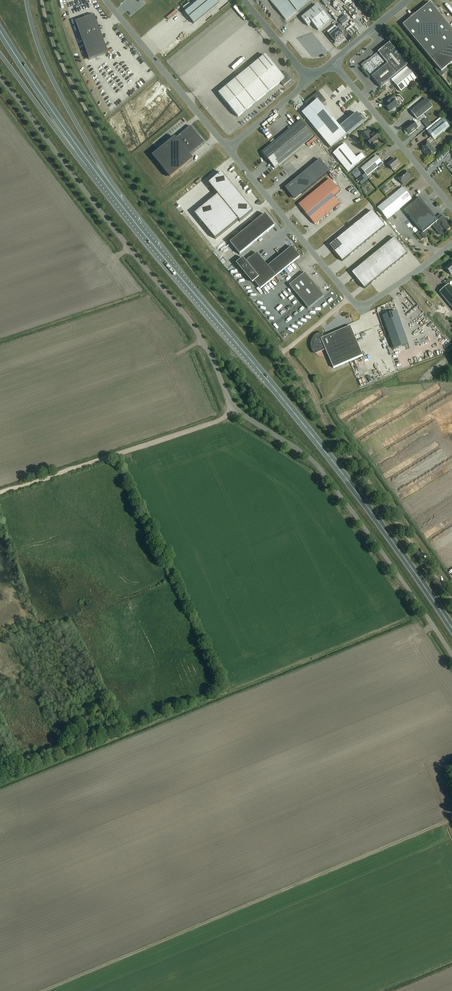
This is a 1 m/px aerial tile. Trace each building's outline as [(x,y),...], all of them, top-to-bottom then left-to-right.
[(184,9),(187,12),(185,13),(194,24),(219,3),(216,0),(195,0),(190,4),(189,3),(183,8),(184,9)] [(270,1),(286,21),(297,12),(297,11),(310,0),(272,0),(270,1)] [(403,26),(441,72),(451,63),(451,30),(430,3),(403,26)] [(318,31),(330,21),(317,5),(301,18),(308,26),(312,23),(318,31)] [(95,16),(76,22),(90,60),(108,54),(95,16)] [(345,16),(338,21),(342,25),(348,20),(345,16)] [(339,29),(330,36),(336,42),(344,35),(342,33),(345,31),(340,25),(337,27),(339,29)] [(378,53),(396,75),(408,65),(390,43),(378,53)] [(326,50),(329,49),(328,47),(315,51),(317,56),(327,53),(326,50)] [(396,75),(378,53),(365,64),(364,68),(381,88),(396,75)] [(284,86),(291,80),(285,72),(281,75),(265,56),(219,94),(238,117),(281,82),(284,86)] [(401,92),(416,79),(409,70),(393,83),(401,92)] [(302,113),(318,133),(331,148),(346,135),(321,104),(325,101),(318,93),(306,103),(310,107),(302,113)] [(396,101),(392,95),(387,100),(388,102),(388,103),(385,106),(390,111),(392,109),(393,110),(394,110),(395,109),(395,108),(395,107),(397,105),(396,103),(396,102),(396,101)] [(417,119),(433,107),(426,99),(411,112),(417,119)] [(426,130),(428,132),(434,140),(450,127),(443,119),(442,120),(440,118),(426,130)] [(262,153),(268,161),(275,169),(314,137),(300,121),(262,153)] [(418,128),(412,121),(404,128),(405,130),(404,131),(407,134),(408,133),(409,135),(418,128)] [(191,126),(163,149),(154,157),(171,177),(192,160),(189,156),(204,143),(191,126)] [(371,136),(367,131),(361,137),(367,144),(368,143),(372,147),(376,144),(375,143),(379,140),(376,137),(377,136),(374,133),(371,136)] [(431,146),(427,141),(421,145),(424,149),(422,150),(425,154),(425,153),(430,158),(436,153),(430,146),(431,146)] [(360,162),(356,158),(345,144),(333,154),(348,172),(360,162)] [(384,163),(383,164),(377,156),(361,169),(367,177),(382,165),(383,167),(385,165),(384,163)] [(400,164),(395,159),(393,161),(392,159),(387,163),(392,170),(393,170),(396,168),(396,167),(400,164)] [(329,172),(320,160),(292,182),(294,184),(287,189),(295,199),(301,193),(302,194),(329,172)] [(352,173),(357,179),(361,175),(356,169),(352,173)] [(410,177),(405,171),(397,178),(403,185),(406,182),(406,181),(410,177)] [(218,195),(195,214),(216,239),(239,220),(240,222),(253,212),(222,173),(209,184),(218,195)] [(367,177),(365,174),(357,181),(361,185),(369,179),(367,177)] [(340,192),(330,179),(299,205),(315,224),(325,216),(326,217),(329,214),(329,213),(339,204),(334,197),(340,192)] [(387,220),(412,199),(402,188),(377,208),(387,220)] [(419,198),(412,204),(430,227),(434,224),(438,221),(436,218),(419,198)] [(430,227),(412,204),(404,211),(420,231),(416,234),(421,241),(430,233),(427,230),(430,227)] [(364,211),(329,239),(345,258),(379,230),(364,211)] [(253,224),(247,229),(257,240),(275,226),(265,214),(253,224)] [(440,214),(436,218),(438,221),(434,224),(439,231),(439,232),(439,233),(439,234),(440,235),(441,235),(442,235),(443,235),(443,234),(451,228),(447,223),(440,214)] [(251,220),(243,226),(246,230),(247,229),(253,224),(251,220)] [(257,240),(247,229),(246,230),(230,243),(240,255),(257,240)] [(394,238),(352,274),(365,289),(407,254),(394,238)] [(268,266),(276,277),(300,257),(292,247),(268,266)] [(268,266),(257,253),(245,263),(243,260),(237,265),(252,283),(254,282),(261,289),(276,277),(268,266)] [(324,296),(305,273),(289,286),(308,309),(324,296)] [(449,285),(439,292),(451,308),(451,289),(449,285)] [(381,316),(394,349),(408,343),(395,310),(381,316)] [(315,353),(316,354),(326,351),(333,368),(363,356),(350,326),(325,337),(323,334),(322,334),(320,334),(318,335),(316,336),(315,337),(313,339),(312,340),(312,342),(311,344),(311,346),(312,348),(313,350),(314,352),(315,353)]
